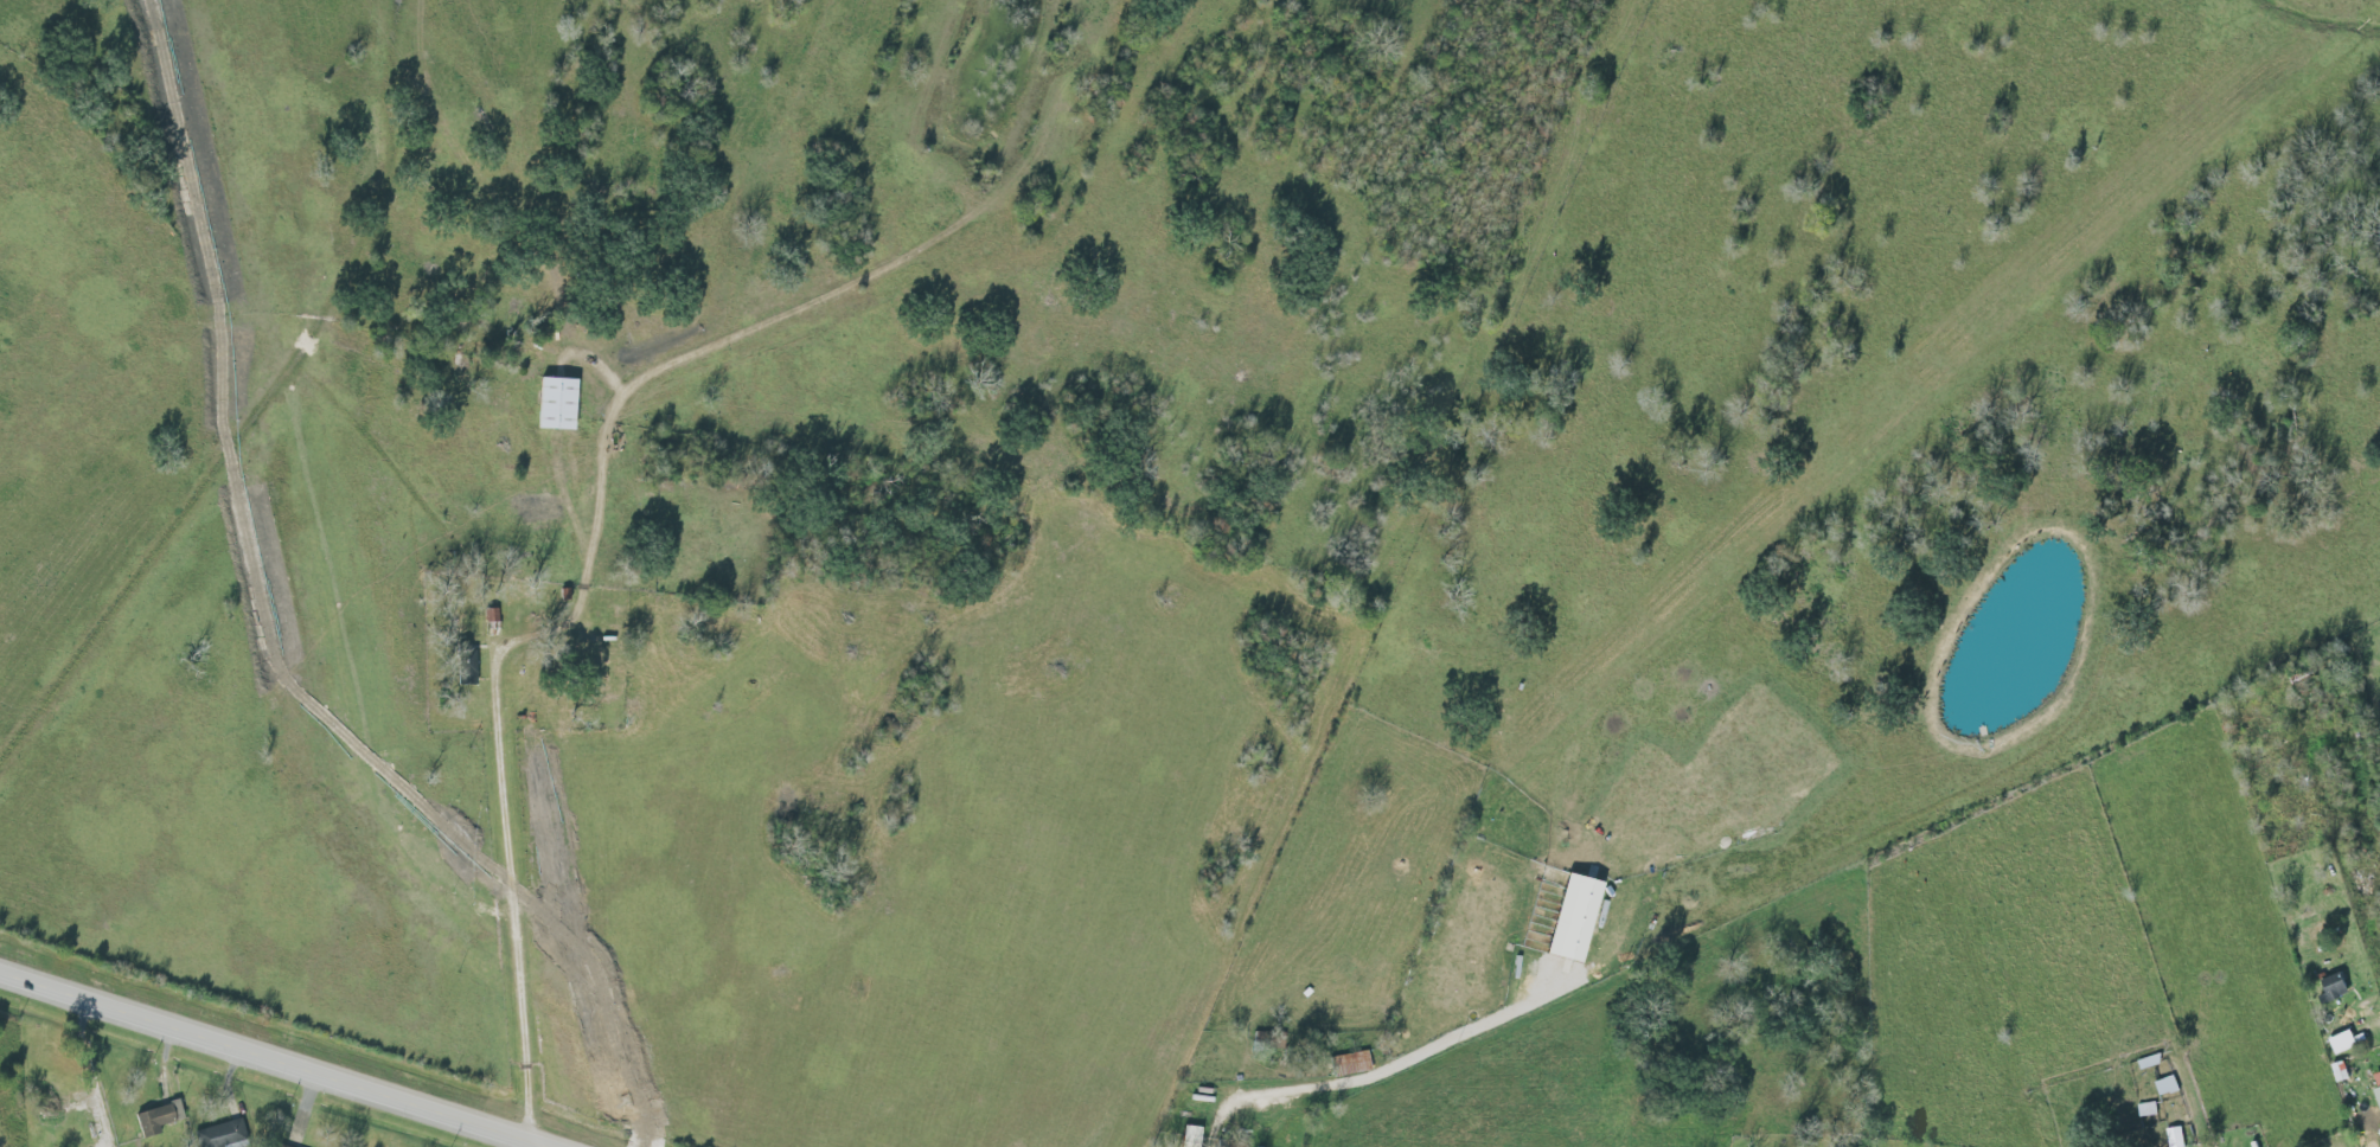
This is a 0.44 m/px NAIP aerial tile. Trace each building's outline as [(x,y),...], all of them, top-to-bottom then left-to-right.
[(578,379),(541,377),(539,428),(576,430),(578,379)] [(1605,880),(1569,871),(1550,953),(1586,962),(1605,880)] [(2352,993),(2343,971),(2324,979),(2329,992),(2320,995),(2324,1005),(2352,993)] [(2329,1038),(2336,1054),(2359,1044),(2352,1029),(2329,1038)] [(1341,1076),(1373,1068),(1369,1049),(1336,1056),(1341,1076)] [(2332,1064),(2336,1082),(2350,1078),(2346,1060),(2332,1064)] [(2156,1082),(2161,1096),(2180,1089),(2175,1074),(2156,1082)] [(160,1123),(185,1118),(182,1101),(137,1110),(143,1137),(162,1133),(160,1123)] [(202,1146),(220,1146),(248,1138),(241,1117),(197,1131),(202,1146)]
